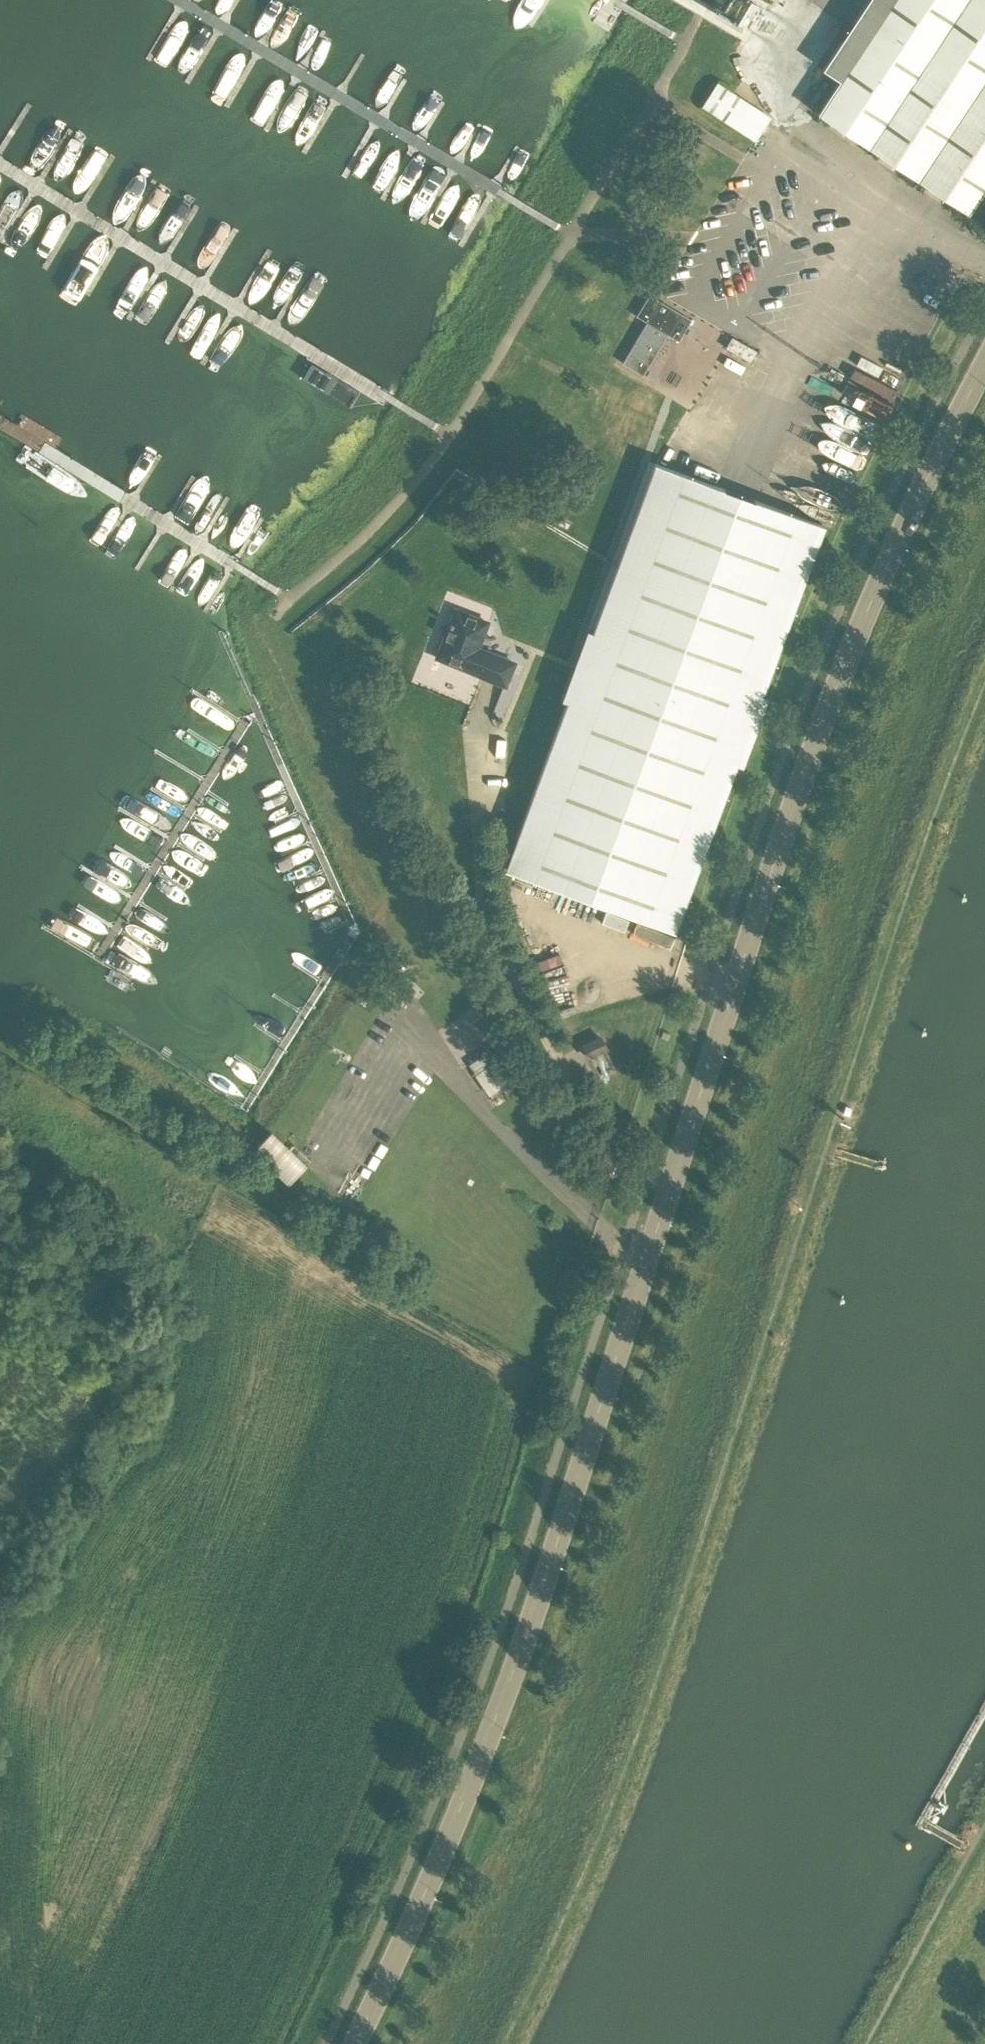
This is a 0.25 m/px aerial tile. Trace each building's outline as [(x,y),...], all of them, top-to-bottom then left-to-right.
[(824,69),(841,81),(819,114),(969,213),(984,188),(984,0),(871,0),(824,69)] [(755,144),(773,120),(720,83),(703,107),(755,144)] [(692,319),(650,295),(637,316),(648,322),(623,362),(643,374),(667,334),(679,341),(692,319)] [(757,352),(733,338),(727,348),(751,363),(757,352)] [(841,395),(882,418),(897,391),(856,368),(841,395)] [(662,459),(675,465),(680,453),(668,447),(662,459)] [(767,694),(828,526),(659,464),(597,632),(591,630),(565,700),(571,702),(509,870),(679,932),(741,765),(746,767),(772,696),(767,694)] [(492,623),(460,611),(455,609),(436,657),(510,686),(519,664),(482,649),(492,623)] [(583,1046),(588,1056),(607,1047),(601,1037),(583,1046)] [(497,1104),(518,1090),(526,1084),(497,1045),(488,1052),(485,1048),(480,1051),(483,1055),(470,1064),(475,1072),(494,1059),(511,1083),(491,1096),(497,1104)] [(425,1077),(401,1068),(381,1118),(405,1127),(425,1077)]
